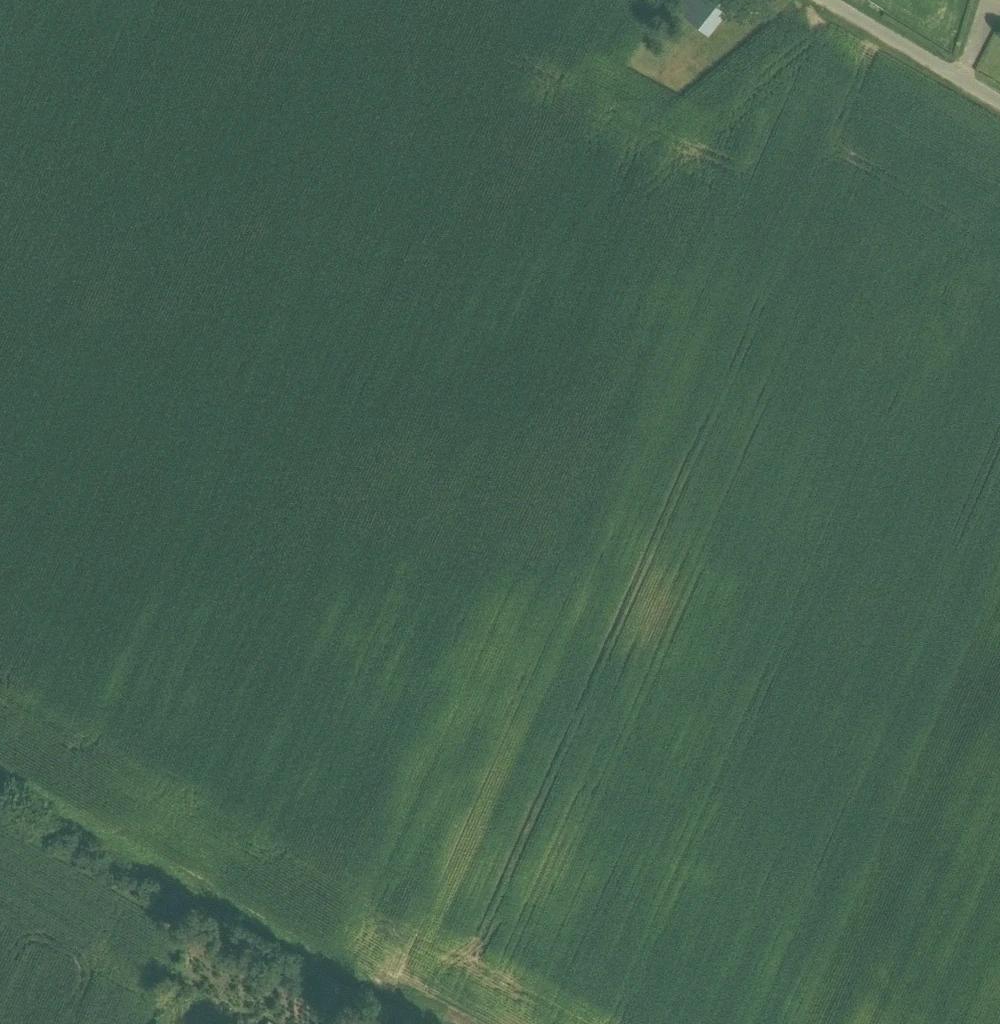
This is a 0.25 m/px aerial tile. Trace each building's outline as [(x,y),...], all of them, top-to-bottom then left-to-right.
[(733,1),(731,0),(682,0),(676,7),(707,32),(733,1)]
